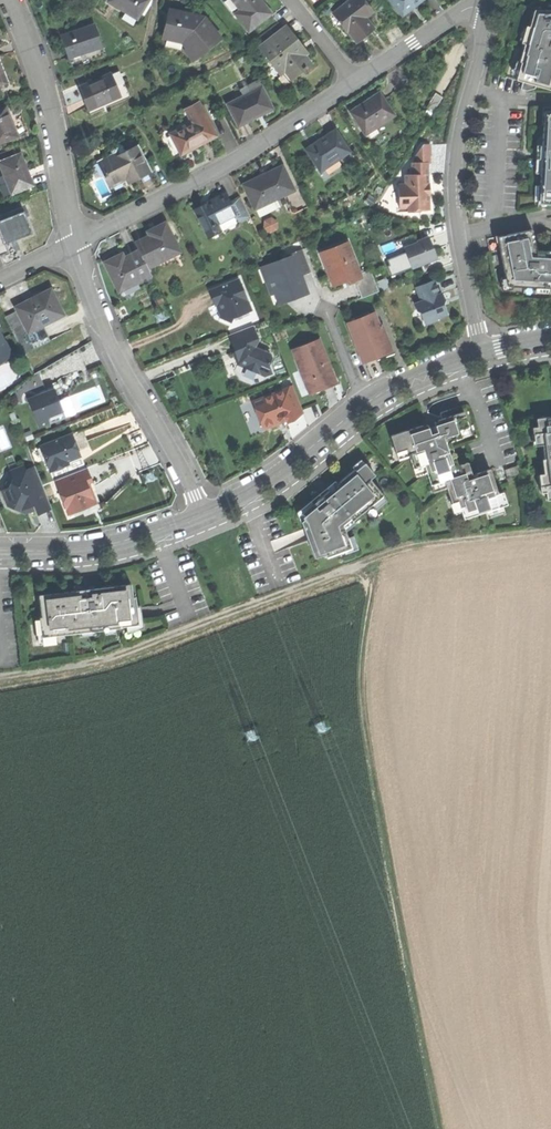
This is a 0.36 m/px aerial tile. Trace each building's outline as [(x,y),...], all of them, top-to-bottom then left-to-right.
[(107,1),(125,12),(137,19),(149,0),(108,0),(107,1)] [(271,14),(260,0),(234,0),(241,10),(236,14),(250,31),(271,14)] [(371,31),(362,19),(366,16),(373,11),(364,0),(348,0),(335,10),(343,21),(341,23),(355,42),(363,36),(371,31)] [(402,15),(416,4),(421,0),(391,0),(402,15)] [(190,6),(189,16),(203,20),(206,18),(207,17),(199,8),(190,6)] [(332,12),(341,23),(343,21),(335,10),(332,12)] [(550,79),(550,10),(545,10),(545,13),(544,12),(534,10),(526,38),(520,61),(521,61),(520,67),(523,73),(521,81),(545,88),(547,81),(550,79)] [(133,25),(137,19),(125,12),(121,18),(133,25)] [(170,12),(165,35),(184,39),(190,46),(187,49),(196,59),(219,39),(207,26),(210,23),(206,18),(203,20),(189,16),(180,14),(170,12)] [(375,28),(366,16),(362,19),(371,31),(375,28)] [(95,25),(63,36),(67,48),(70,57),(102,46),(95,25)] [(286,26),(260,47),(274,65),(278,61),(292,78),(311,63),(298,46),(300,44),(293,34),(286,26)] [(106,57),(102,46),(70,57),(74,67),(106,57)] [(116,71),(112,73),(122,95),(89,110),(91,115),(133,97),(122,73),(116,71)] [(84,99),(89,110),(122,95),(112,73),(100,79),(99,77),(92,80),(93,82),(79,89),(84,99)] [(227,105),(238,126),(255,117),(272,109),(261,87),(227,105)] [(349,111),(364,134),(394,114),(379,91),(364,102),(349,111)] [(428,108),(434,112),(443,97),(436,94),(428,108)] [(198,145),(215,136),(198,104),(185,111),(192,123),(169,135),(180,155),(198,145)] [(18,136),(13,122),(6,106),(0,108),(0,143),(18,136)] [(548,110),(547,127),(543,127),(542,155),(540,182),(544,182),(543,204),(550,204),(550,111),(548,110)] [(306,149),(320,171),(349,152),(335,130),(318,141),(306,149)] [(143,177),(153,172),(139,144),(115,156),(114,154),(102,160),(109,173),(104,175),(111,188),(131,178),(133,182),(143,177)] [(420,209),(430,209),(429,195),(429,183),(429,174),(429,163),(430,163),(430,155),(432,155),(431,145),(422,145),(415,155),(415,163),(412,163),(413,175),(406,175),(406,184),(400,184),(400,209),(409,208),(409,212),(420,211),(420,209)] [(0,161),(12,193),(33,185),(26,167),(21,153),(0,161)] [(243,185),(255,209),(275,199),(294,190),(281,166),(259,177),(243,185)] [(194,210),(210,239),(221,232),(217,224),(235,214),(229,202),(224,194),(208,202),(194,210)] [(239,196),(229,202),(235,214),(239,221),(250,215),(239,196)] [(280,208),(275,199),(255,209),(259,218),(280,208)] [(8,253),(4,244),(14,240),(33,233),(22,207),(0,216),(0,256),(8,253)] [(267,218),(268,231),(277,230),(276,218),(267,218)] [(136,243),(139,250),(148,268),(180,252),(166,222),(155,228),(158,232),(149,236),(136,243)] [(507,287),(550,289),(550,260),(538,259),(532,229),(506,234),(507,242),(499,244),(503,266),(507,287)] [(406,252),(412,267),(437,257),(433,246),(429,236),(417,241),(417,243),(408,247),(406,252)] [(348,241),(324,250),(332,270),(335,269),(340,283),(355,278),(357,282),(363,298),(380,292),(371,269),(360,273),(348,241)] [(275,278),(268,281),(272,290),(277,288),(282,300),(305,291),(301,279),(295,282),(291,273),(303,268),(298,257),(305,255),(303,249),(289,255),(291,260),(271,268),(275,278)] [(105,261),(120,292),(152,276),(148,268),(139,250),(126,256),(117,261),(114,256),(105,261)] [(350,285),(357,282),(355,278),(340,283),(335,269),(332,270),(324,250),(321,251),(335,288),(341,286),(349,283),(350,285)] [(312,271),(305,255),(298,257),(303,268),(291,273),(295,282),(301,279),(305,291),(282,300),(277,288),(272,290),(268,281),(275,278),(271,268),(291,260),(289,255),(260,267),(271,295),(275,294),(280,306),(296,299),(311,293),(303,275),(312,271)] [(240,279),(210,291),(213,299),(216,305),(219,304),(220,308),(223,307),(225,311),(221,318),(232,322),(237,312),(240,311),(242,316),(253,311),(240,279)] [(434,280),(417,287),(423,301),(415,304),(417,309),(421,312),(426,324),(438,319),(437,318),(447,314),(443,302),(445,298),(443,293),(440,294),(437,288),(434,280)] [(14,307),(28,334),(64,315),(51,289),(30,299),(14,307)] [(347,324),(363,362),(370,359),(376,356),(381,354),(378,345),(388,341),(384,332),(376,312),(347,324)] [(254,325),(230,335),(234,346),(236,352),(238,352),(239,356),(241,355),(242,356),(239,364),(248,369),(254,367),(257,372),(266,377),(273,372),(270,366),(271,360),(273,357),(272,354),(258,349),(256,345),(260,339),(254,325)] [(387,331),(384,332),(388,341),(391,350),(381,354),(376,356),(378,360),(395,353),(387,331)] [(11,355),(0,332),(0,361),(11,355)] [(320,339),(293,350),(301,370),(304,369),(313,393),(322,389),(334,384),(329,373),(328,369),(331,368),(320,339)] [(391,350),(388,341),(378,345),(381,354),(391,350)] [(258,414),(264,428),(278,423),(278,421),(287,421),(288,422),(297,418),(296,416),(304,412),(294,386),(254,402),(258,414)] [(29,400),(40,427),(56,421),(53,415),(64,411),(59,399),(55,390),(47,393),(48,394),(42,396),(41,395),(29,400)] [(408,429),(391,434),(396,452),(407,449),(409,456),(413,468),(424,464),(427,472),(431,484),(444,479),(447,488),(452,502),(458,500),(462,512),(464,517),(485,511),(503,505),(507,504),(503,491),(497,493),(490,468),(472,474),(468,462),(458,465),(450,441),(462,437),(460,430),(469,427),(464,411),(439,419),(440,421),(434,422),(436,428),(430,430),(428,424),(423,426),(423,424),(408,429)] [(536,418),(537,426),(533,427),(534,435),(539,434),(540,445),(546,444),(546,450),(550,449),(550,417),(546,417),(536,418)] [(471,434),(469,427),(460,430),(462,437),(471,434)] [(41,446),(51,470),(62,466),(61,463),(67,461),(81,455),(76,444),(72,434),(41,446)] [(399,460),(409,456),(407,449),(396,452),(399,460)] [(302,521),(316,558),(326,554),(328,557),(352,549),(343,525),(351,518),(353,520),(383,495),(370,478),(375,475),(366,463),(356,471),(355,470),(337,483),(339,486),(329,493),(315,503),(302,512),(307,518),(302,521)] [(416,476),(427,472),(424,464),(413,468),(416,476)] [(53,508),(36,466),(26,469),(25,465),(10,470),(12,473),(14,477),(10,488),(4,489),(2,489),(6,499),(10,500),(11,507),(19,511),(21,505),(34,505),(37,514),(46,511),(53,508)] [(56,480),(69,513),(96,502),(92,492),(88,482),(92,480),(87,468),(56,480)] [(6,480),(4,489),(10,488),(14,477),(12,473),(6,480)] [(544,474),(545,484),(540,485),(541,493),(547,492),(547,499),(550,499),(550,473),(544,474)] [(433,492),(447,488),(444,479),(431,484),(433,492)] [(455,514),(462,512),(458,500),(452,502),(455,514)] [(27,514),(37,514),(34,505),(21,505),(19,511),(27,514)] [(505,512),(503,505),(485,511),(487,517),(505,512)] [(41,618),(43,637),(71,635),(70,631),(96,628),(96,631),(106,630),(106,626),(122,625),(123,627),(140,625),(137,596),(134,597),(133,585),(114,587),(115,590),(106,591),(105,587),(90,589),(90,594),(79,595),(78,592),(58,594),(41,595),(43,618),(41,618)]
